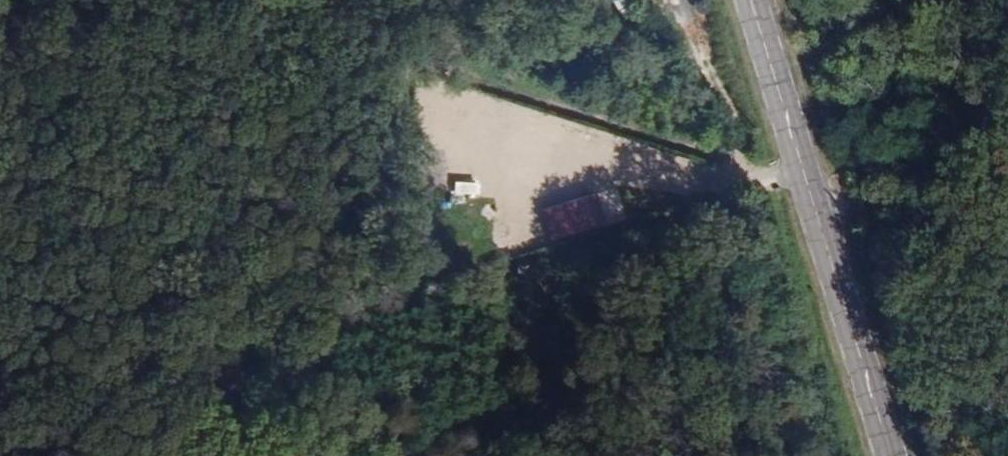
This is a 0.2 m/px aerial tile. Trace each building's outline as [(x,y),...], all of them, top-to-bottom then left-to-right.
[(493,196),(494,168),(452,166),(451,194),(493,196)] [(592,189),(537,207),(548,241),(603,223),(592,189)]
